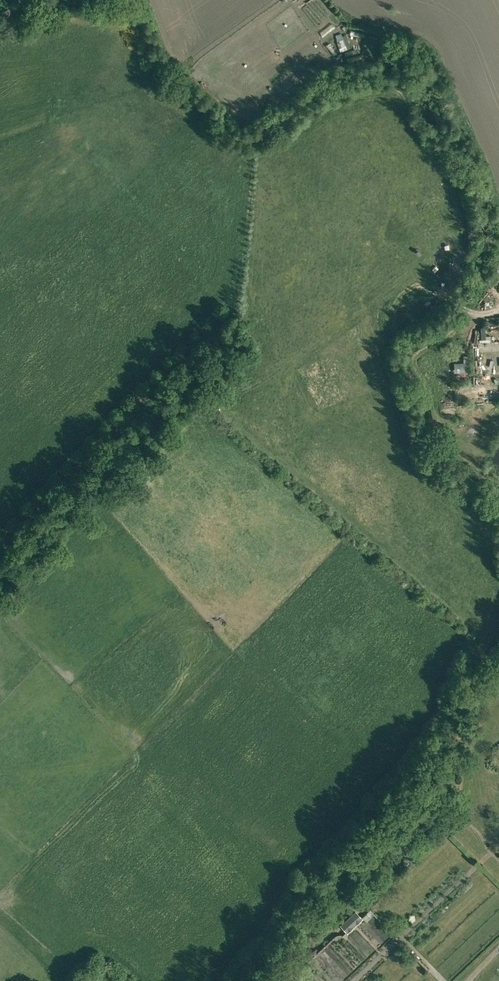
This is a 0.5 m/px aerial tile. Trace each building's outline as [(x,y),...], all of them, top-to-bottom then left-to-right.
[(352,54),(353,63),(363,62),(362,53),(352,54)] [(469,363),(457,363),(457,372),(469,372),(469,363)] [(483,368),(484,375),(491,374),(490,367),(483,368)] [(340,926),(347,933),(363,919),(356,911),(340,926)]
